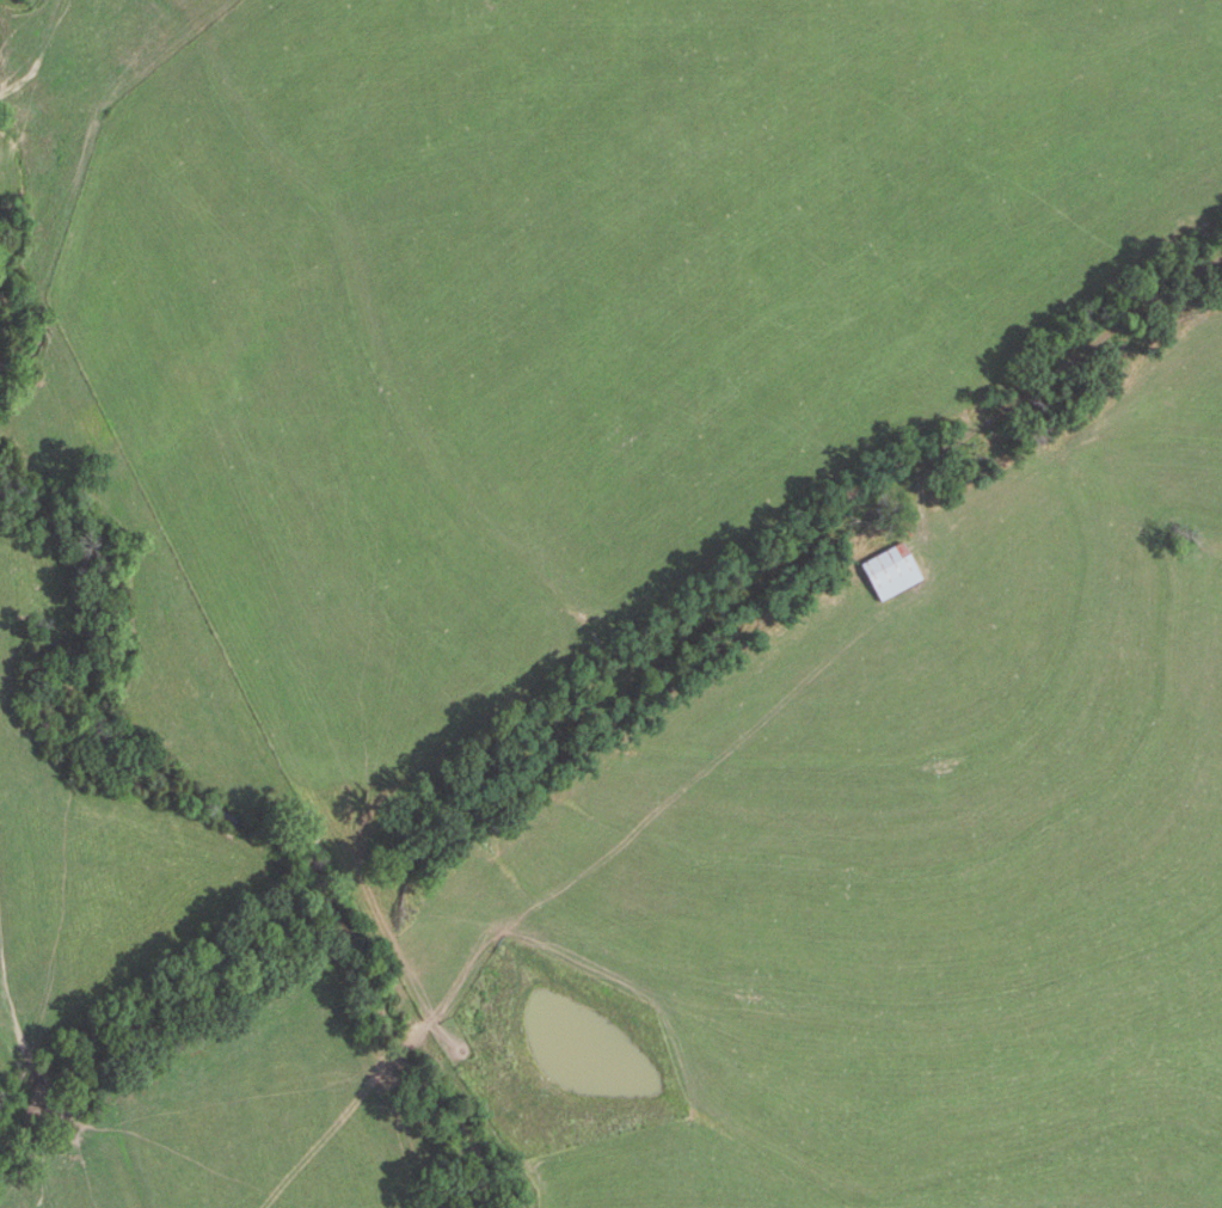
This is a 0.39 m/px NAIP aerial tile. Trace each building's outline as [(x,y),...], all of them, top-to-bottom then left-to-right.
[(861,563),(878,602),(923,582),(906,543),(861,563)]
